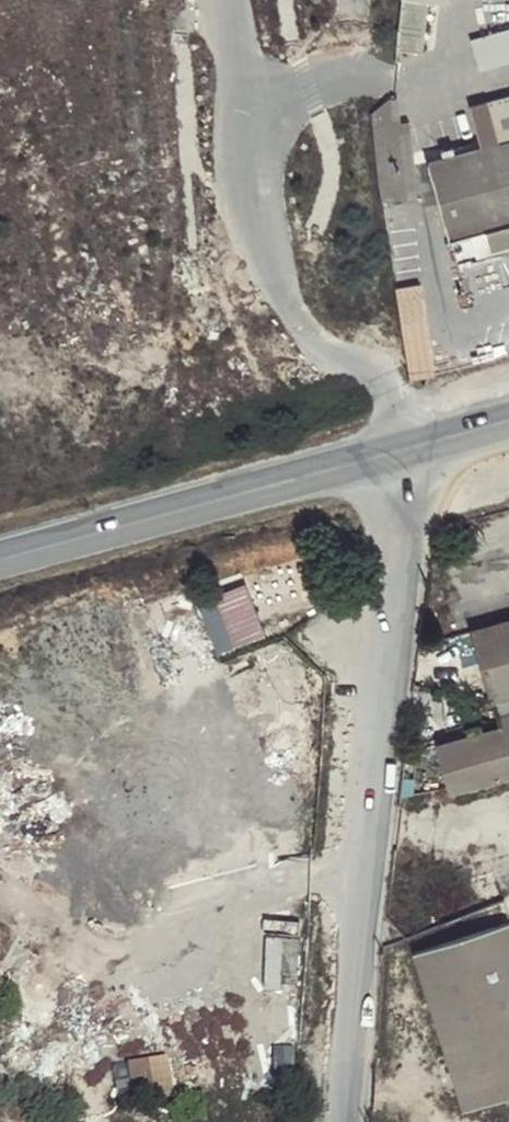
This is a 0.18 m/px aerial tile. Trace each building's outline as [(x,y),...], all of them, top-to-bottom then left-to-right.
[(426,29),(399,27),(397,48),(423,52),(426,29)] [(470,38),(478,70),(508,61),(508,27),(470,38)] [(468,105),(479,147),(427,161),(449,239),(485,229),(491,249),(508,244),(508,94),(468,105)] [(396,286),(413,380),(435,374),(421,283),(396,286)] [(199,610),(146,631),(160,669),(265,628),(246,579),(195,599),(199,610)] [(473,629),(480,653),(492,697),(500,727),(436,742),(449,792),(508,776),(508,619),(473,629)] [(480,653),(473,629),(445,637),(452,661),(480,653)] [(414,953),(463,1109),(508,1095),(508,922),(414,953)] [(128,1058),(130,1091),(200,1087),(198,1054),(128,1058)]
